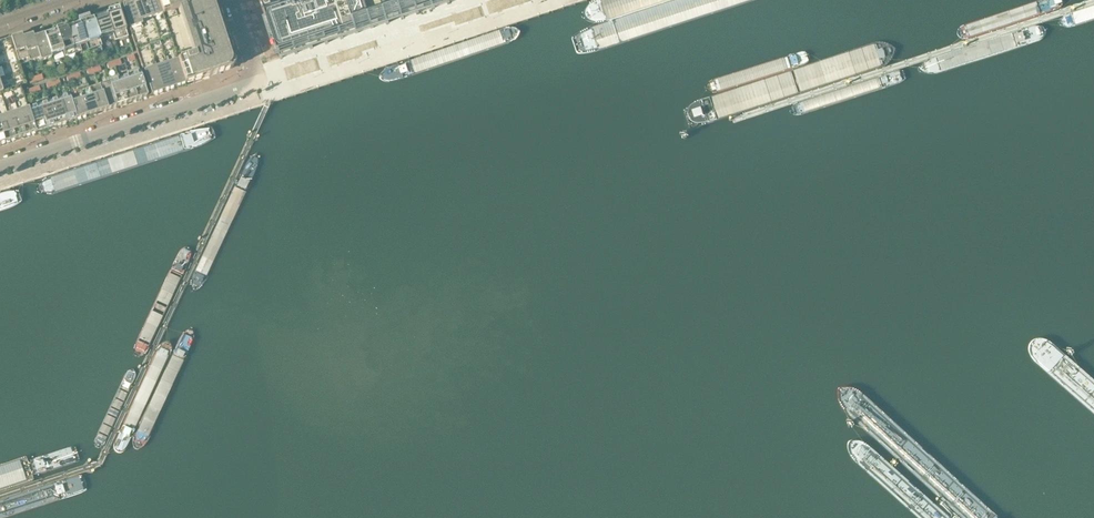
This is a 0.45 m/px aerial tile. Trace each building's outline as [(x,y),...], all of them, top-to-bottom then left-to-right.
[(214,0),(159,0),(164,15),(152,19),(140,22),(141,26),(129,29),(143,72),(154,68),(166,64),(179,60),(186,84),(230,69),(231,69),(232,68),(233,67),(234,66),(234,65),(234,64),(234,63),(234,62),(234,61),(214,0)] [(146,0),(132,0),(133,2),(140,22),(152,19),(146,0)] [(159,0),(146,0),(152,19),(164,15),(159,0)] [(280,59),(280,60),(356,35),(357,37),(435,11),(434,9),(460,0),(261,0),(280,59)] [(141,26),(140,22),(133,2),(122,6),(122,9),(129,29),(141,26)] [(107,14),(105,14),(112,35),(114,42),(128,38),(119,10),(118,8),(107,12),(107,14)] [(104,15),(93,18),(93,19),(100,40),(112,35),(105,14),(104,15)] [(88,15),(77,19),(79,23),(86,44),(88,50),(102,46),(100,40),(93,19),(90,20),(88,15)] [(86,44),(79,23),(66,27),(73,48),(79,46),(86,44)] [(75,55),(73,48),(66,27),(63,28),(62,26),(55,28),(56,31),(63,51),(65,58),(75,55)] [(63,51),(56,31),(44,35),(51,56),(63,51)] [(51,58),(51,56),(44,35),(39,36),(38,33),(32,35),(39,59),(40,62),(51,58)] [(30,62),(22,38),(21,35),(11,38),(20,65),(30,62)] [(39,59),(32,35),(22,38),(30,62),(39,59)] [(186,84),(179,60),(166,64),(174,88),(186,84)] [(174,88),(166,64),(154,68),(162,92),(174,88)] [(162,92),(154,68),(143,72),(151,95),(162,92)] [(138,69),(127,72),(128,76),(136,100),(147,96),(138,69)] [(117,75),(107,79),(108,83),(116,107),(127,103),(119,79),(118,75),(117,75)] [(128,76),(119,79),(127,103),(136,100),(128,76)] [(116,107),(108,83),(99,86),(106,110),(116,107)] [(77,89),(76,89),(78,93),(86,117),(97,113),(89,89),(88,85),(77,89)] [(99,86),(89,89),(97,113),(106,110),(99,86)] [(78,93),(68,96),(76,120),(86,117),(78,93)] [(68,96),(58,99),(66,123),(76,120),(68,96)] [(36,102),(37,106),(45,130),(56,126),(48,103),(47,98),(36,102)] [(58,99),(48,103),(56,126),(66,123),(58,99)] [(45,130),(37,106),(28,109),(35,133),(45,130)] [(28,109),(17,113),(25,137),(35,133),(28,109)] [(17,113),(7,116),(15,140),(25,137),(17,113)] [(0,118),(0,131),(4,143),(15,140),(7,116),(0,118)]
